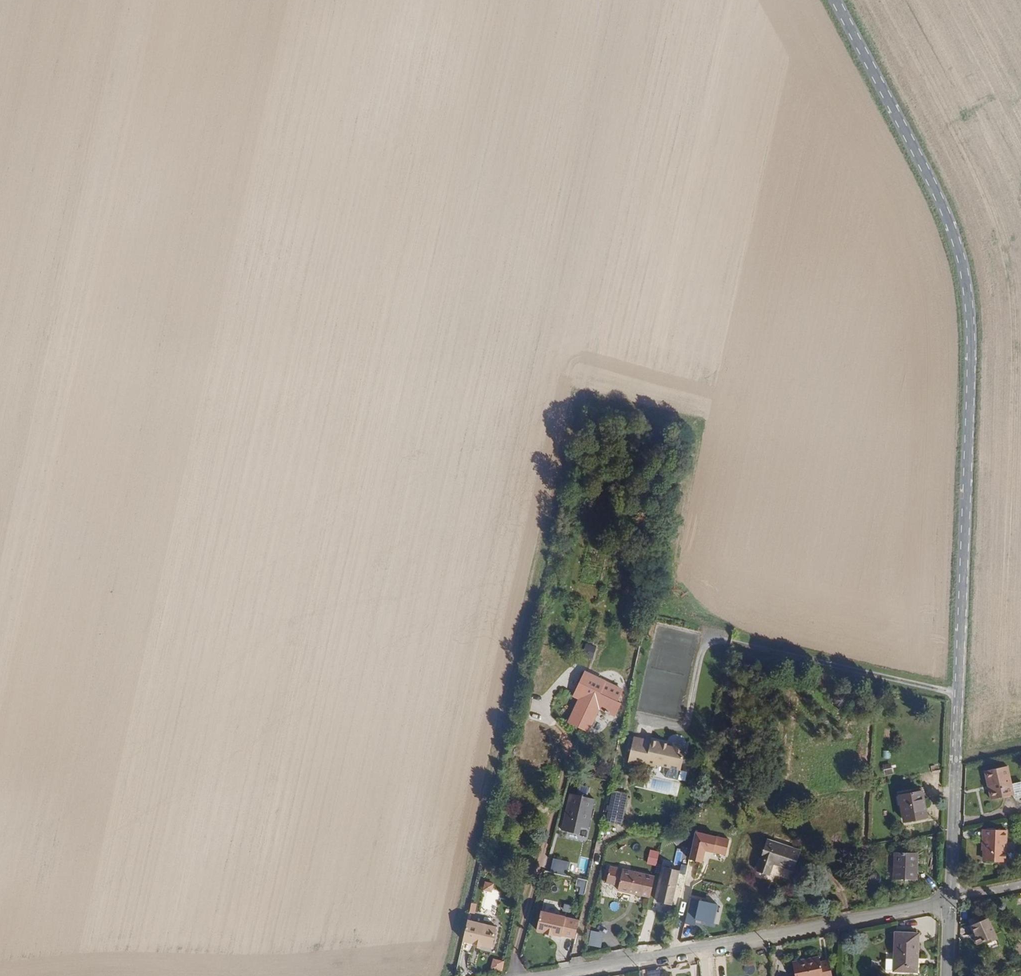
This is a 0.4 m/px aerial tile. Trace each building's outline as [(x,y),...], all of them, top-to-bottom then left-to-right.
[(584,700),(589,690),(586,688),(591,676),(585,673),(576,693),(575,697),(581,700),(581,699),(584,700)] [(617,703),(622,691),(591,676),(586,688),(589,690),(584,700),(581,699),(581,700),(570,725),(588,734),(599,709),(616,717),(621,704),(617,703)] [(681,771),(686,746),(674,744),(674,746),(673,748),(667,747),(667,744),(650,741),(650,742),(634,738),(628,763),(646,767),(647,764),(656,766),(681,771)] [(522,757),(528,744),(521,740),(511,765),(518,768),(521,769),(525,759),(522,757)] [(1011,783),(1007,766),(984,771),(991,800),(1013,795),(1011,783)] [(1011,783),(1013,795),(1020,794),(1020,780),(1011,783)] [(931,819),(932,790),(908,789),(907,818),(931,819)] [(588,829),(594,799),(570,794),(566,811),(571,812),(569,820),(564,819),(562,830),(578,834),(580,827),(588,829)] [(623,828),(628,797),(613,794),(608,825),(623,828)] [(1004,862),(1006,832),(982,830),(982,838),(987,838),(986,861),(1004,862)] [(727,838),(695,831),(689,859),(703,862),(706,851),(724,855),(727,838)] [(792,871),(799,851),(766,839),(754,870),(767,875),(771,864),(792,871)] [(918,878),(919,851),(897,850),(896,877),(918,878)] [(658,899),(661,869),(611,864),(608,888),(618,889),(618,895),(658,899)] [(718,905),(700,901),(695,919),(713,923),(718,905)] [(576,939),(580,921),(566,918),(566,917),(542,911),(537,931),(545,933),(546,933),(553,935),(555,935),(561,936),(563,936),(576,939)] [(999,934),(989,915),(975,921),(978,928),(976,929),(981,939),(988,936),(989,938),(999,934)] [(492,946),(496,926),(470,919),(465,939),(492,946)] [(963,926),(965,935),(974,933),(971,924),(963,926)] [(603,946),(604,931),(591,930),(590,945),(603,946)] [(924,974),(925,935),(901,934),(901,973),(924,974)] [(503,970),(505,960),(493,958),(492,969),(503,970)] [(832,961),(823,963),(822,959),(796,963),(799,975),(835,975),(832,961)]
